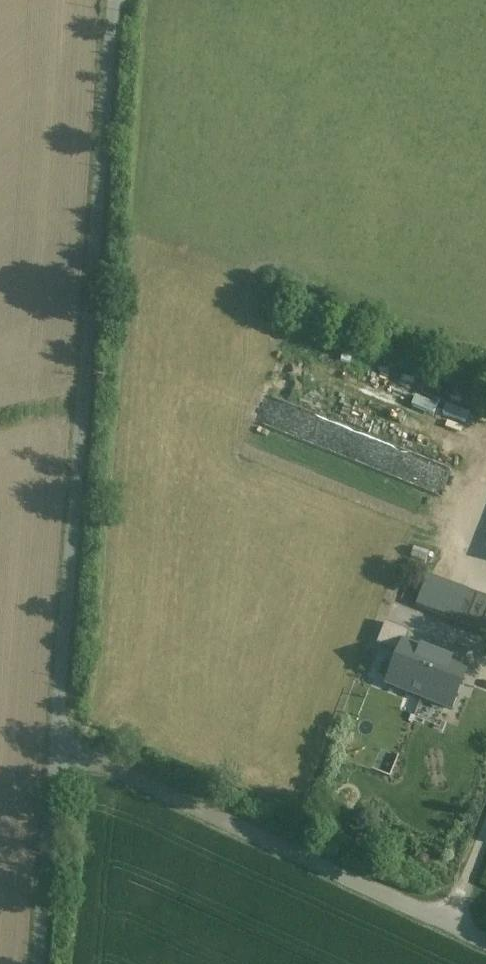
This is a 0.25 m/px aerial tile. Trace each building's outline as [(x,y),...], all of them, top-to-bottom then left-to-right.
[(428,576),(416,606),(485,634),(485,599),(428,576)] [(428,631),(433,614),(408,606),(403,623),(428,631)] [(378,645),(400,655),(404,645),(409,633),(386,624),(378,645)] [(466,670),(404,645),(400,655),(388,685),(450,709),(466,670)]
